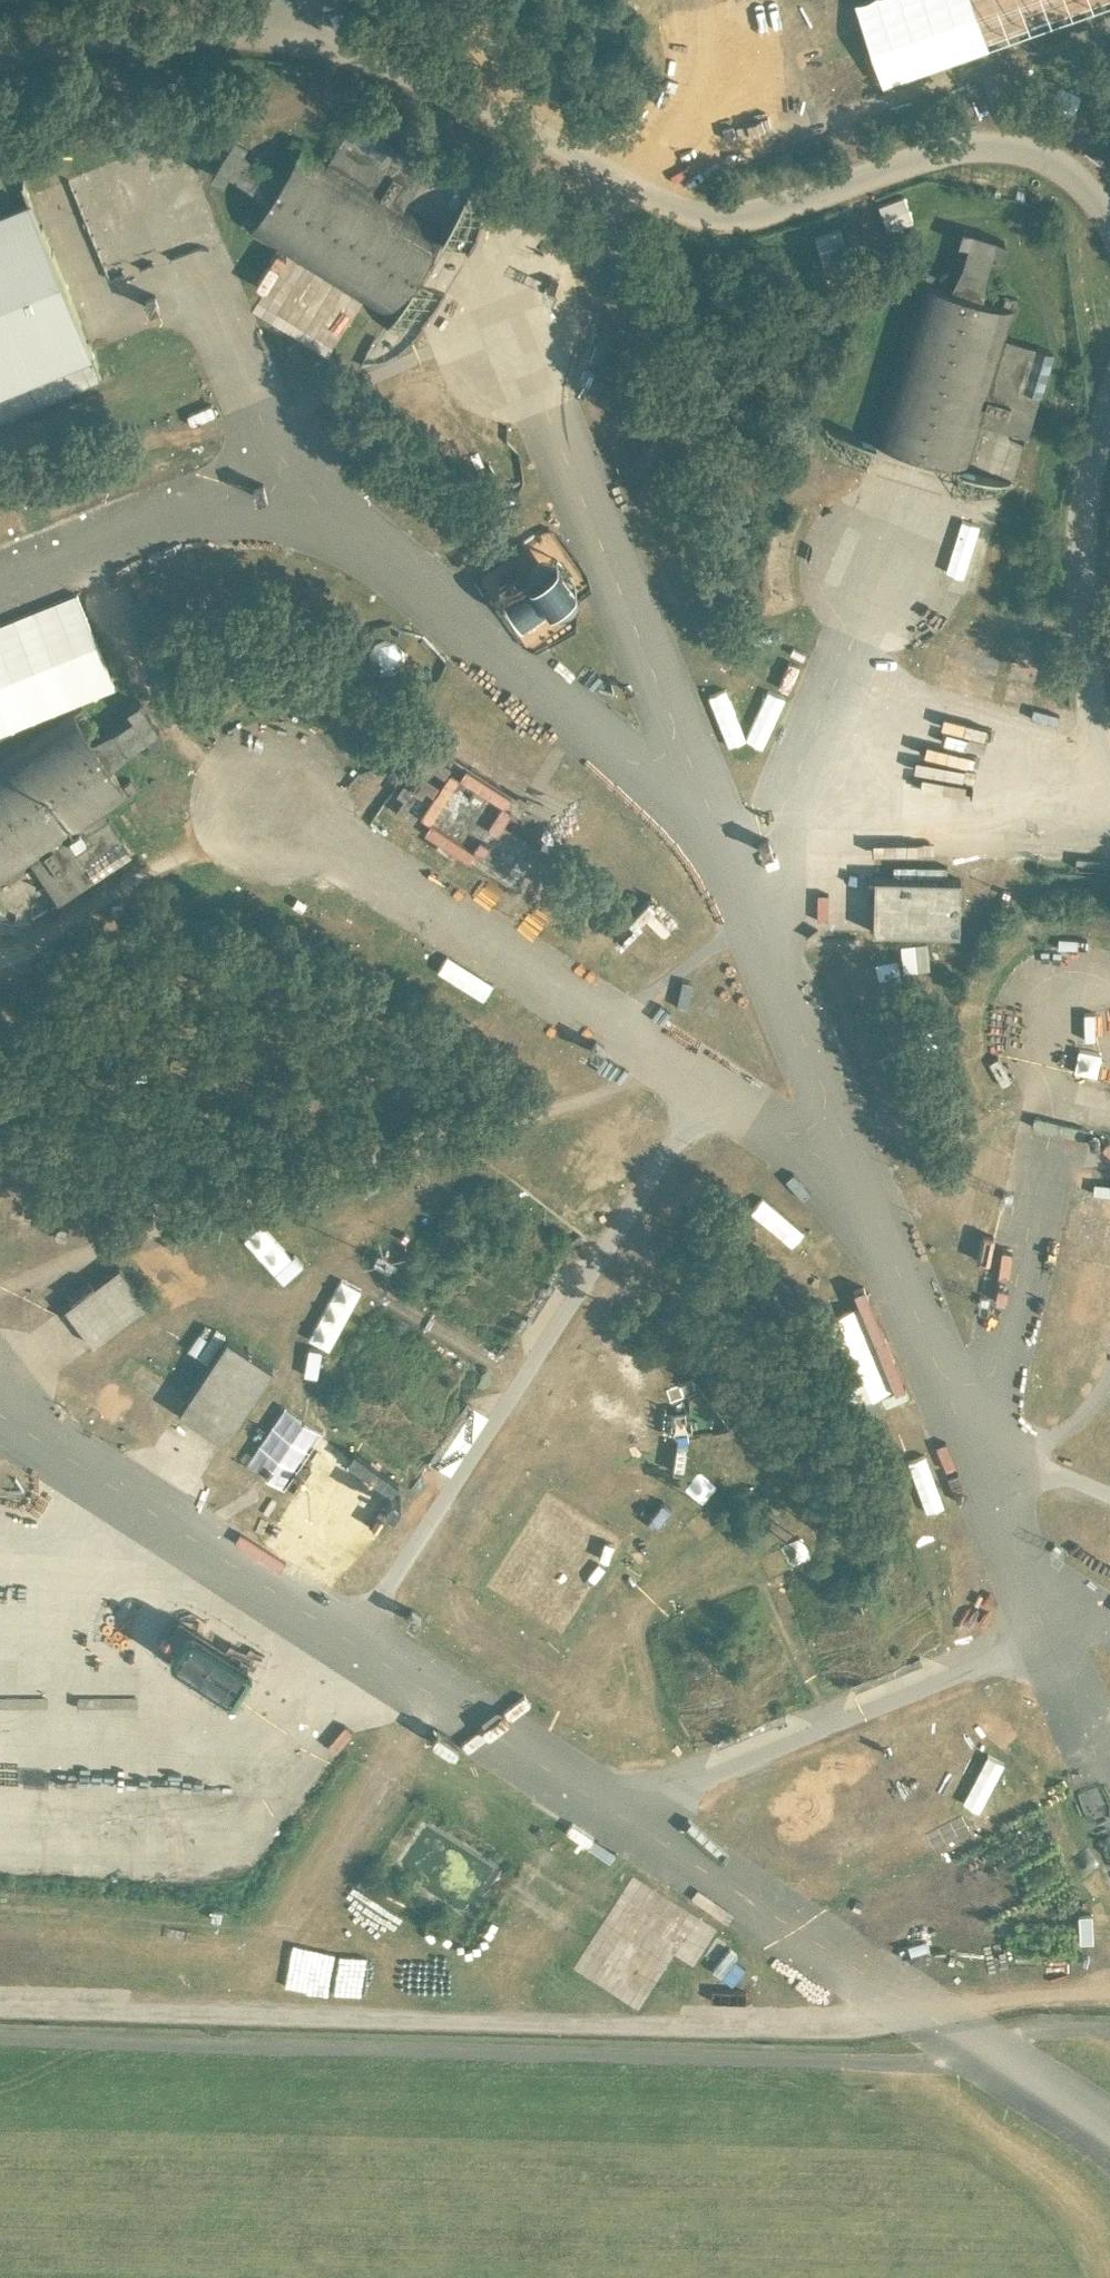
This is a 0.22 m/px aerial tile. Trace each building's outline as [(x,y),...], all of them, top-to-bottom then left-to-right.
[(329,158),(303,142),(302,144),(293,139),(285,150),(295,156),(285,172),(256,159),(243,151),(247,144),(235,135),(212,171),(225,179),(229,172),(247,183),(267,200),(257,216),(248,211),(241,222),(250,228),(249,230),(392,318),(446,231),(404,204),(429,164),(354,117),(329,158)] [(0,167),(0,417),(98,377),(87,351),(92,349),(29,195),(25,197),(10,163),(0,167)] [(950,288),(932,282),(936,272),(923,268),(919,278),(917,278),(868,439),(967,469),(982,421),(1028,435),(1053,350),(1007,336),(1016,308),(1014,307),(1017,297),(1004,293),(1001,303),(983,298),(987,271),(992,251),(1000,254),(1005,240),(964,227),(960,242),(967,244),(961,263),(950,288)] [(0,759),(0,883),(32,862),(59,901),(132,852),(106,812),(130,796),(129,794),(138,788),(130,776),(122,782),(111,767),(131,749),(148,737),(152,744),(164,736),(141,700),(129,709),(133,716),(115,727),(92,738),(81,723),(90,717),(82,706),(74,712),(72,710),(0,759)] [(518,796),(438,744),(397,808),(516,884),(541,845),(502,821),(518,796)] [(961,878),(874,876),(873,930),(960,932),(961,878)] [(119,1265),(65,1306),(94,1343),(148,1302),(119,1265)] [(775,1272),(754,1290),(773,1312),(794,1294),(775,1272)] [(369,1324),(362,1331),(325,1388),(322,1397),(322,1407),(326,1416),(332,1423),(416,1477),(481,1377),(396,1322),(387,1319),(378,1320),(369,1324)] [(228,1336),(179,1410),(224,1440),(273,1366),(228,1336)] [(137,1426),(129,1422),(125,1428),(133,1433),(137,1426)] [(791,1583),(792,1593),(831,1689),(942,1645),(903,1548),(897,1541),(889,1536),(881,1535),(872,1535),(807,1560),(799,1566),(793,1574),(791,1583)]
